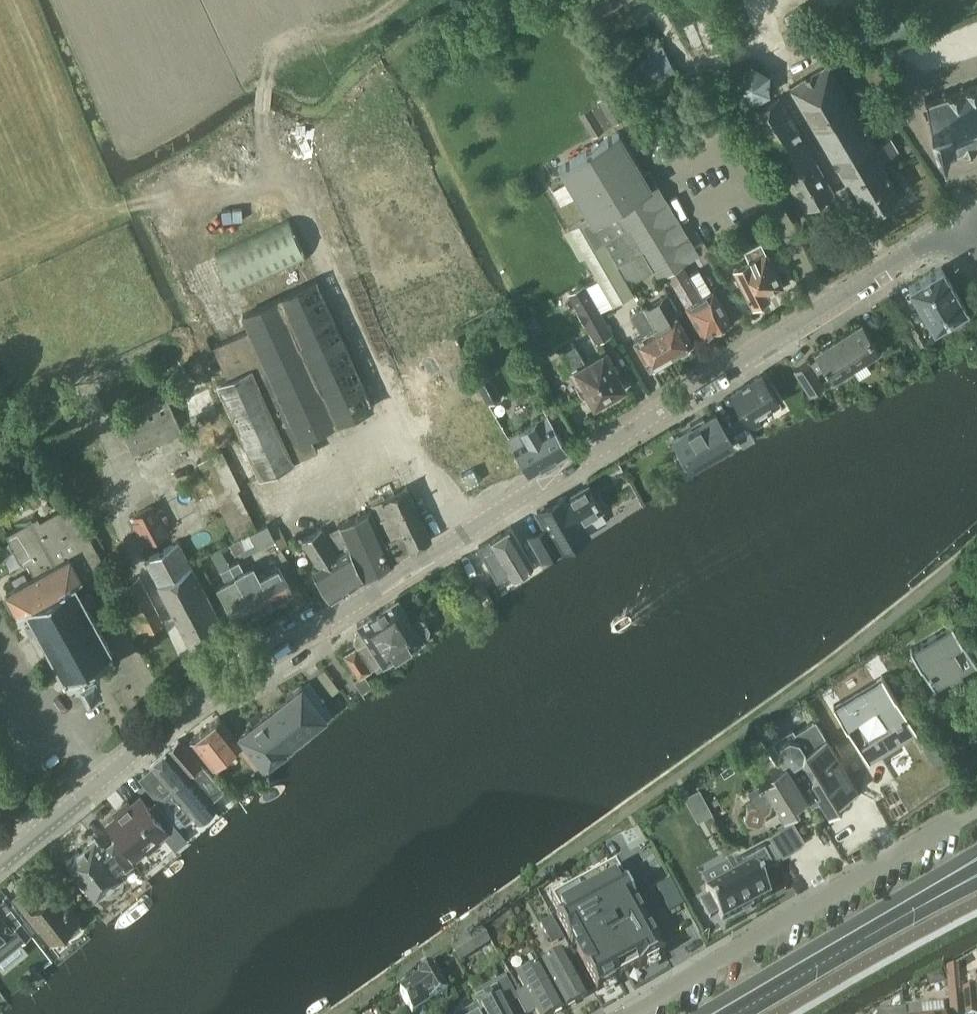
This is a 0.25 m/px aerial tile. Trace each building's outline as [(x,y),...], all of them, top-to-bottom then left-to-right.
[(786,16),(794,31),(815,19),(807,4),(786,16)] [(658,34),(616,56),(637,97),(679,75),(658,34)] [(875,145),(826,62),(787,85),(844,181),(848,179),(866,209),(898,190),(879,159),(895,149),(889,137),(875,145)] [(925,99),(943,157),(945,156),(944,152),(959,147),(961,152),(963,151),(962,146),(976,141),(976,83),(925,99)] [(582,112),(594,133),(613,121),(613,122),(625,115),(611,92),(599,99),(601,101),(582,112)] [(749,112),(785,176),(783,176),(803,210),(831,194),(813,162),(815,161),(778,96),(749,112)] [(740,124),(746,135),(757,128),(751,118),(740,124)] [(619,264),(629,257),(616,235),(620,233),(601,199),(646,173),(619,129),(560,166),(589,215),(570,226),(586,254),(605,242),(619,264)] [(643,249),(654,268),(658,275),(667,270),(686,302),(684,303),(702,333),(714,326),(719,328),(725,325),(726,320),(728,318),(711,288),(699,268),(689,274),(682,261),(697,253),(656,186),(654,187),(646,173),(601,199),(620,233),(616,235),(629,257),(643,249)] [(553,188),(562,203),(576,195),(567,180),(553,188)] [(215,252),(234,291),(308,257),(289,217),(215,252)] [(774,223),(764,228),(769,238),(779,233),(774,223)] [(734,264),(752,300),(759,303),(765,300),(766,296),(769,294),(767,290),(781,283),(763,248),(761,249),(757,240),(743,246),(749,256),(734,264)] [(702,241),(693,246),(697,252),(706,248),(702,241)] [(635,291),(624,273),(619,264),(605,242),(586,254),(615,303),(635,291)] [(637,277),(654,268),(643,249),(629,257),(619,264),(624,273),(637,277)] [(940,265),(909,284),(910,285),(934,325),(949,316),(956,328),(960,328),(971,321),(972,318),(972,316),(940,266),(940,265)] [(250,329),(213,345),(227,377),(216,382),(218,387),(267,366),(306,456),(318,450),(311,434),(374,405),(317,280),(290,291),(243,313),(250,329)] [(609,333),(581,284),(567,293),(595,341),(609,333)] [(645,306),(644,307),(671,353),(675,350),(681,351),(687,348),(689,341),(673,313),(678,310),(667,292),(645,305),(645,306)] [(671,353),(644,307),(631,314),(642,332),(634,337),(650,364),(656,366),(661,362),(663,358),(671,353)] [(823,384),(814,370),(825,363),(831,374),(837,370),(840,374),(852,367),(849,362),(877,345),(860,319),(815,348),(819,354),(809,361),(806,358),(793,366),(810,392),(823,384)] [(577,378),(574,379),(581,393),(587,390),(592,400),(608,391),(613,392),(617,390),(617,386),(620,385),(609,366),(613,364),(605,350),(585,360),(575,343),(562,351),(577,378)] [(267,366),(218,387),(258,475),(259,476),(306,456),(267,366)] [(730,391),(753,427),(761,422),(755,413),(778,399),(760,372),(730,391)] [(188,397),(179,401),(188,420),(212,409),(196,373),(180,380),(188,397)] [(478,381),(489,402),(501,396),(489,374),(478,381)] [(115,414),(132,453),(181,432),(169,403),(185,396),(180,386),(115,414)] [(509,436),(529,471),(530,472),(530,473),(531,472),(567,451),(568,450),(568,449),(549,418),(547,414),(546,415),(509,436)] [(692,426),(675,436),(683,450),(692,465),(733,441),(739,437),(743,445),(754,438),(755,438),(741,414),(721,425),(713,414),(705,419),(703,416),(690,423),(692,426)] [(219,448),(197,458),(235,536),(257,526),(219,448)] [(474,467),(462,473),(468,485),(480,480),(474,467)] [(381,490),(368,496),(380,521),(375,523),(391,559),(429,536),(406,484),(383,494),(381,490)] [(546,525),(531,534),(543,556),(559,547),(560,549),(581,537),(588,533),(589,532),(588,531),(582,520),(581,519),(602,507),(597,499),(598,498),(594,492),(594,493),(589,484),(570,495),(568,496),(566,493),(556,499),(548,503),(537,509),(546,525)] [(9,593),(5,596),(11,607),(15,605),(18,610),(25,606),(27,608),(28,608),(33,617),(25,621),(31,633),(32,634),(39,631),(40,631),(45,640),(44,641),(46,643),(52,652),(51,653),(52,655),(53,654),(58,664),(57,664),(58,666),(59,666),(64,675),(63,675),(65,677),(75,672),(79,679),(87,675),(89,678),(100,672),(98,669),(107,664),(103,657),(113,652),(112,649),(111,649),(107,640),(108,640),(106,638),(105,638),(100,629),(101,628),(100,626),(99,627),(94,617),(95,617),(94,614),(93,615),(88,605),(89,605),(88,604),(95,601),(80,573),(95,565),(100,563),(104,561),(86,527),(85,528),(83,529),(70,505),(41,520),(38,515),(7,531),(24,564),(27,562),(34,574),(28,577),(24,571),(13,577),(16,583),(6,589),(9,593)] [(340,526),(330,530),(337,547),(347,544),(348,548),(363,576),(371,571),(391,559),(375,523),(368,507),(338,521),(340,526)] [(267,524),(250,533),(258,548),(275,539),(267,524)] [(511,524),(479,544),(480,546),(480,545),(498,577),(509,570),(513,575),(533,562),(511,526),(512,526),(511,524)] [(322,526),(303,537),(318,565),(313,568),(330,598),(363,576),(348,548),(338,554),(322,526)] [(239,539),(230,545),(235,555),(245,550),(239,539)] [(144,558),(189,642),(223,624),(178,540),(144,558)] [(222,549),(212,554),(220,569),(230,564),(222,549)] [(239,559),(230,564),(255,610),(273,601),(259,576),(261,575),(254,563),(244,568),(239,559)] [(225,579),(216,583),(222,595),(236,621),(255,610),(230,564),(220,569),(225,579)] [(261,575),(259,576),(273,601),(292,591),(279,565),(261,575)] [(113,588),(130,621),(133,620),(140,633),(162,622),(138,576),(113,588)] [(343,651),(359,676),(355,679),(363,691),(372,685),(364,672),(382,661),(422,636),(421,634),(424,632),(426,624),(423,617),(415,616),(411,618),(398,596),(356,621),(361,628),(356,631),(354,639),(357,643),(343,651)] [(470,601),(468,605),(469,610),(474,612),(478,610),(480,606),(478,602),(474,600),(470,601)] [(951,621),(910,646),(935,687),(953,677),(956,683),(967,676),(963,671),(976,662),(951,621)] [(917,731),(881,673),(833,702),(869,761),(917,731)] [(303,682),(241,731),(246,738),(264,761),(332,709),(310,680),(304,684),(303,682)] [(246,738),(241,731),(236,734),(220,714),(193,736),(214,764),(246,738)] [(772,738),(785,759),(785,758),(808,794),(806,795),(812,804),(821,798),(829,811),(841,803),(839,799),(858,787),(815,717),(795,729),(793,725),(772,738)] [(180,737),(169,746),(213,799),(226,788),(203,761),(202,762),(180,737)] [(935,738),(923,745),(929,755),(941,748),(935,738)] [(213,799),(169,746),(151,761),(173,786),(164,794),(187,821),(196,814),(201,819),(218,804),(213,799)] [(785,758),(785,759),(770,768),(772,772),(762,778),(761,777),(749,785),(758,801),(757,805),(751,804),(748,806),(745,813),(745,817),(748,821),(759,824),(763,821),(766,811),(770,808),(772,799),(774,798),(784,814),(800,805),(797,801),(806,795),(808,794),(785,758)] [(700,787),(689,793),(695,804),(706,798),(700,787)] [(157,814),(141,794),(132,802),(130,800),(115,811),(117,814),(108,822),(137,857),(147,850),(149,852),(163,841),(160,838),(170,830),(166,825),(172,820),(163,809),(157,814)] [(769,832),(782,854),(803,842),(789,820),(769,832)] [(134,861),(115,837),(103,847),(96,837),(69,858),(96,893),(123,872),(122,870),(134,861)] [(709,898),(700,902),(709,918),(717,914),(721,921),(741,911),(751,905),(770,895),(760,876),(778,867),(765,842),(727,863),(727,864),(733,875),(707,890),(705,891),(709,898)] [(615,867),(551,901),(558,915),(557,916),(556,915),(555,916),(568,941),(569,941),(570,945),(574,943),(578,951),(575,953),(577,957),(582,966),(582,967),(595,992),(597,991),(597,990),(637,968),(638,969),(663,956),(662,954),(661,954),(635,905),(622,880),(621,880),(615,867)] [(671,881),(656,889),(669,913),(683,905),(671,881)] [(16,894),(39,924),(43,922),(53,935),(66,926),(71,932),(82,924),(76,916),(79,913),(71,903),(69,904),(67,901),(65,902),(54,889),(37,902),(25,887),(16,894)] [(21,941),(33,932),(12,906),(5,897),(0,901),(0,957),(21,941)] [(540,925),(545,935),(556,930),(550,919),(540,925)] [(481,930),(451,950),(459,962),(489,942),(481,930)] [(543,963),(540,964),(563,1008),(586,996),(563,952),(561,954),(556,952),(544,958),(543,963)] [(540,964),(537,966),(533,964),(521,971),(520,975),(517,976),(523,988),(513,994),(523,1013),(527,1013),(535,1010),(537,1013),(552,1013),(563,1008),(540,964)] [(411,1011),(412,1013),(413,1013),(428,1004),(429,1003),(429,1002),(447,991),(433,967),(424,965),(418,969),(417,980),(400,992),(411,1011)] [(940,974),(931,977),(935,986),(943,983),(940,974)] [(476,1000),(483,1013),(508,1013),(505,1009),(517,1003),(504,978),(492,985),(483,989),(486,994),(478,999),(476,1000)] [(974,989),(962,990),(962,995),(949,996),(950,1013),(976,1013),(976,1012),(976,1011),(976,995),(975,995),(974,989)] [(461,1013),(483,1013),(476,1000),(475,1001),(477,1005),(461,1013)]
